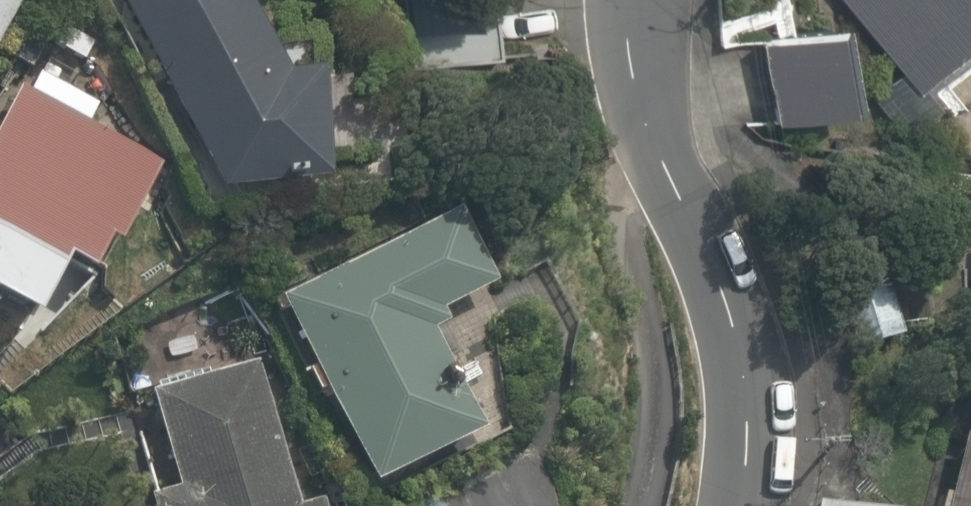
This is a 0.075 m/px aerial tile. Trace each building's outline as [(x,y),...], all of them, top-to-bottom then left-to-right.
[(31,0),(0,0),(0,62),(31,0)] [(226,207),(348,148),(313,76),(298,83),(257,0),(125,0),(226,207)] [(923,90),(970,49),(970,0),(844,0),(923,90)] [(837,18),(750,33),(764,111),(851,96),(837,18)] [(0,146),(0,239),(116,288),(169,165),(90,131),(102,102),(31,72),(0,146)] [(451,215),(285,299),(388,503),(481,456),(426,349),(500,312),(451,215)] [(911,344),(897,257),(840,266),(854,353),(911,344)] [(253,368),(152,403),(181,485),(158,493),(163,505),(301,505),(253,368)] [(960,427),(937,505),(970,505),(970,430),(960,427)]
